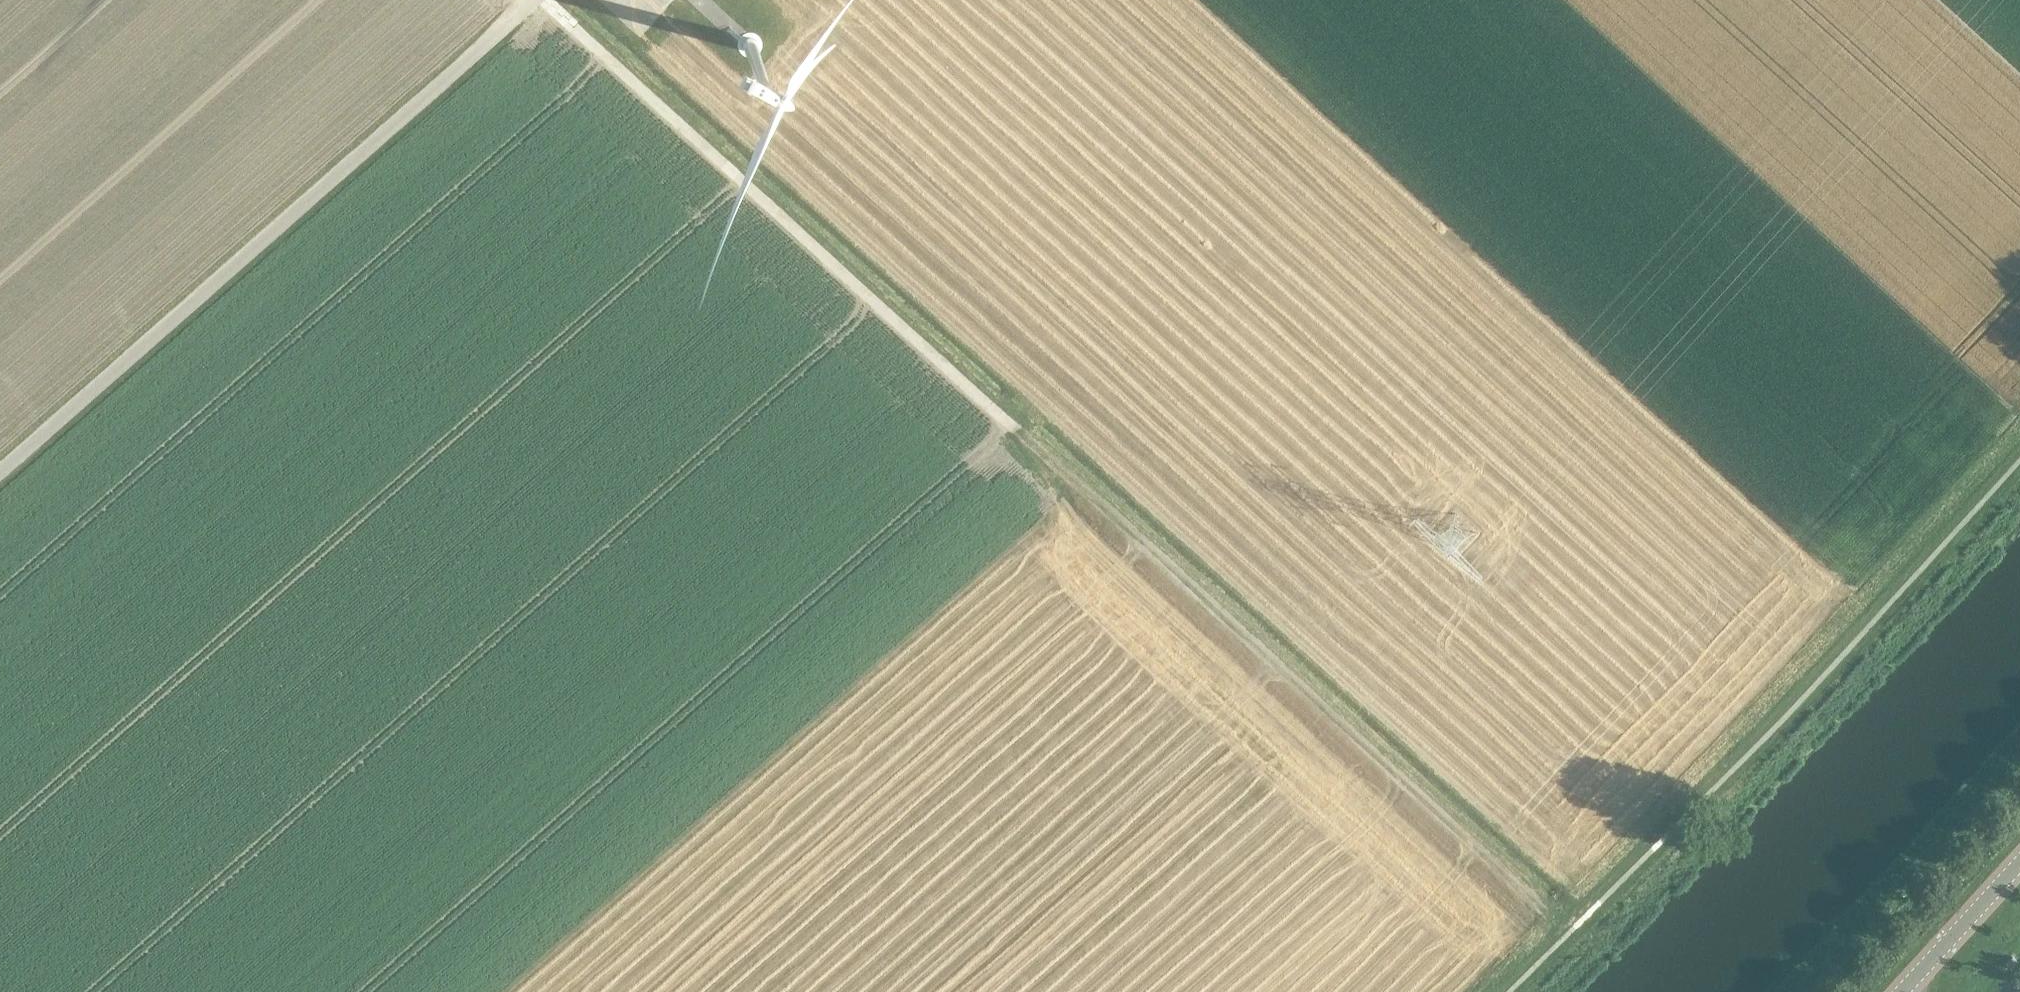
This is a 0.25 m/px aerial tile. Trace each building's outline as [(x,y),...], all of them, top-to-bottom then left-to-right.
[(742,44),(742,45),(742,47),(743,48),(744,50),(745,51),(746,52),(747,52),(749,53),(750,53),(752,53),(753,52),(755,51),(756,50),(757,49),(757,47),(758,46),(758,44),(757,43),(757,41),(756,40),(755,39),(754,38),(752,37),(751,37),(749,37),(748,37),(746,38),(745,39),(744,40),(743,41),(742,42),(742,44)]
